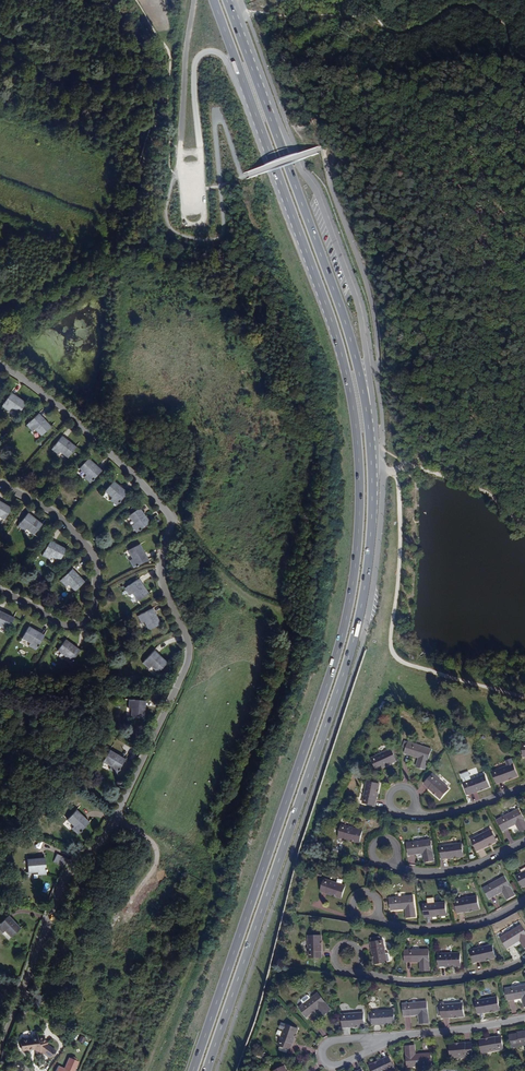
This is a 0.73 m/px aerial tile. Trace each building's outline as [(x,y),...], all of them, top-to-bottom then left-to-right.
[(11,393),(2,406),(9,411),(10,408),(18,413),(25,403),(11,393)] [(38,414),(27,425),(33,431),(35,429),(41,435),(50,427),(38,414)] [(61,436),(51,449),(58,454),(61,452),(68,457),(76,447),(61,436)] [(79,468),(86,474),(84,477),(90,482),(101,471),(88,459),(79,468)] [(105,491),(112,497),(110,499),(117,505),(126,493),(113,481),(105,491)] [(0,501),(0,516),(5,519),(11,508),(0,501)] [(138,508),(128,515),(134,523),(131,525),(137,532),(149,523),(138,508)] [(28,513),(18,525),(25,531),(27,529),(34,534),(42,524),(28,513)] [(60,560),(65,549),(49,541),(42,555),(50,559),(51,556),(60,560)] [(128,550),(132,558),(129,560),(134,568),(147,560),(139,544),(128,550)] [(75,590),(84,582),(72,569),(60,580),(66,586),(69,584),(75,590)] [(125,588),(130,595),(133,593),(138,600),(148,594),(138,579),(125,588)] [(152,608),(138,616),(142,623),(145,622),(149,630),(160,624),(152,608)] [(8,629),(14,618),(0,612),(0,625),(8,629)] [(23,638),(31,642),(29,645),(37,650),(45,636),(29,627),(23,638)] [(58,650),(66,656),(64,658),(71,664),(80,651),(66,640),(58,650)] [(154,651),(143,663),(150,668),(152,666),(159,673),(167,663),(154,651)] [(144,700),(129,699),(128,708),(131,709),(131,718),(143,718),(144,700)] [(431,749),(408,742),(405,741),(403,748),(406,749),(405,754),(418,758),(416,766),(425,769),(431,749)] [(109,750),(103,761),(111,766),(109,769),(116,773),(124,759),(109,750)] [(371,758),(376,769),(396,761),(391,750),(371,758)] [(492,772),(496,783),(517,776),(513,764),(492,772)] [(462,785),(465,793),(467,792),(468,794),(488,787),(484,775),(471,780),(468,772),(461,775),(464,783),(464,784),(462,785)] [(424,784),(440,799),(448,790),(432,775),(424,784)] [(367,782),(362,803),(374,806),(379,784),(367,782)] [(496,820),(502,831),(515,824),(519,832),(524,829),(524,822),(518,809),(496,820)] [(67,819),(74,826),(71,828),(78,834),(88,822),(75,810),(67,819)] [(341,825),(338,837),(360,842),(362,830),(341,825)] [(471,840),(477,851),(496,841),(491,830),(471,840)] [(407,843),(408,855),(423,853),(424,861),(433,860),(430,839),(407,843)] [(440,846),(441,858),(463,855),(462,844),(440,846)] [(68,866),(58,857),(52,864),(60,871),(62,869),(63,870),(68,866)] [(26,860),(28,872),(37,871),(37,875),(46,874),(44,858),(26,860)] [(517,876),(523,887),(524,885),(524,871),(517,876)] [(504,876),(483,888),(489,899),(502,892),(506,899),(515,894),(504,876)] [(324,879),(320,891),(341,898),(345,886),(324,879)] [(389,898),(391,911),(405,909),(406,918),(416,917),(413,896),(389,898)] [(456,903),(454,903),(452,904),(454,911),(457,910),(457,912),(479,909),(477,897),(455,901),(456,903)] [(423,905),(424,917),(446,915),(445,903),(423,905)] [(2,932),(4,931),(11,937),(19,929),(7,916),(0,923),(0,931),(2,932)] [(501,938),(507,949),(519,941),(524,948),(524,947),(524,932),(521,926),(501,938)] [(308,936),(308,958),(320,957),(320,936),(308,936)] [(371,942),(374,964),(387,962),(383,940),(371,942)] [(470,950),(473,962),(495,957),(492,945),(470,950)] [(403,952),(403,960),(405,960),(405,962),(419,962),(419,970),(429,970),(429,949),(404,950),(404,952),(403,952)] [(438,954),(438,966),(460,965),(459,953),(438,954)] [(507,1001),(522,998),(523,1007),(524,1006),(524,985),(505,989),(507,1001)] [(317,993),(298,1007),(306,1017),(317,1009),(322,1015),(330,1010),(317,993)] [(38,1007),(43,998),(35,994),(30,1002),(38,1007)] [(475,1001),(477,1013),(499,1009),(496,997),(475,1001)] [(402,1004),(404,1016),(418,1015),(419,1023),(428,1022),(426,1001),(402,1004)] [(437,1007),(438,1015),(441,1015),(442,1017),(463,1016),(462,1004),(441,1005),(441,1007),(437,1007)] [(368,1022),(372,1022),(372,1024),(394,1023),(393,1011),(371,1012),(371,1014),(368,1015),(368,1022)] [(341,1015),(342,1027),(364,1025),(363,1013),(341,1015)] [(285,1025),(277,1045),(289,1049),(296,1029),(285,1025)] [(20,1040),(21,1051),(36,1049),(49,1059),(55,1051),(46,1044),(47,1042),(37,1034),(32,1040),(28,1041),(28,1039),(20,1040)] [(518,1034),(509,1035),(511,1047),(524,1044),(524,1034),(519,1035),(518,1034)] [(80,1035),(77,1041),(82,1044),(85,1037),(80,1035)] [(479,1041),(481,1052),(502,1049),(500,1037),(479,1041)] [(449,1045),(450,1057),(472,1055),(470,1043),(449,1045)] [(404,1046),(406,1068),(430,1065),(429,1053),(415,1054),(414,1046),(404,1046)] [(368,1066),(371,1070),(386,1070),(394,1067),(388,1056),(368,1066)] [(79,1062),(76,1061),(77,1060),(76,1059),(73,1057),(72,1058),(71,1059),(69,1058),(64,1069),(58,1066),(56,1070),(74,1070),(79,1062)]
